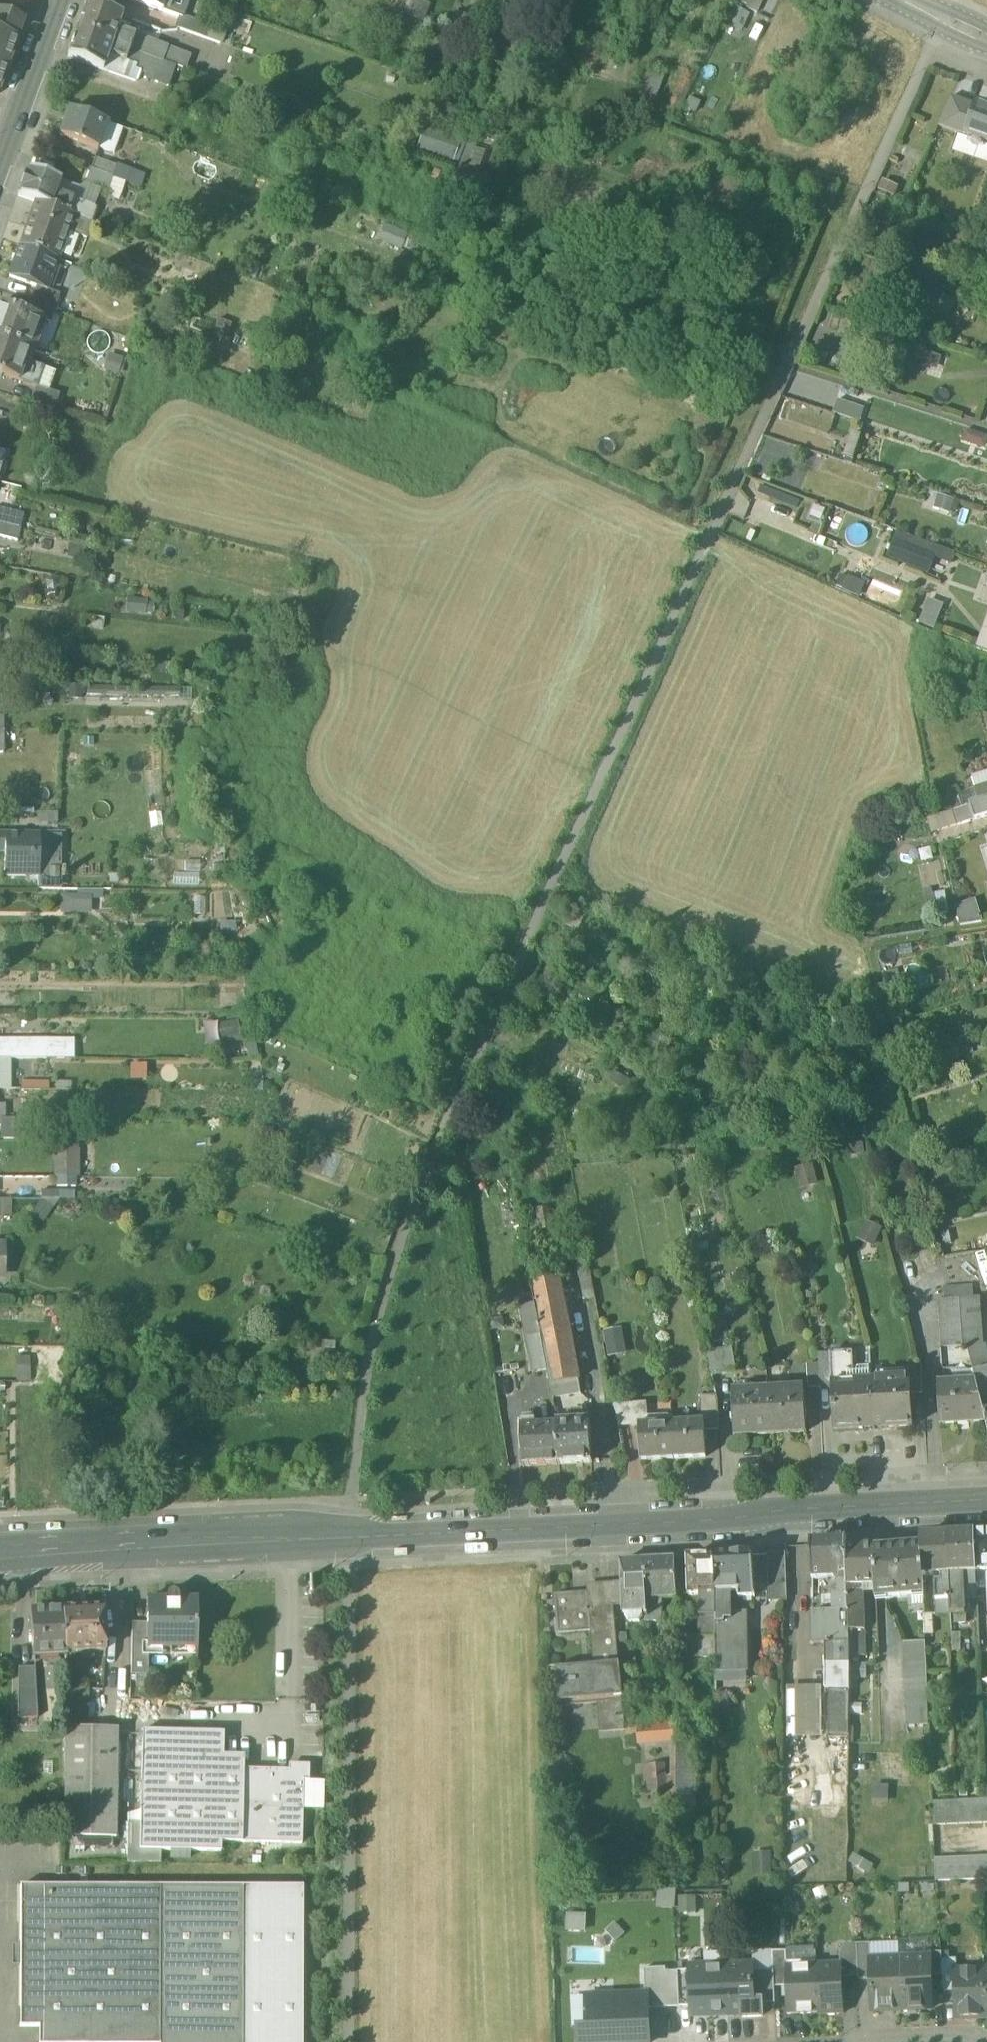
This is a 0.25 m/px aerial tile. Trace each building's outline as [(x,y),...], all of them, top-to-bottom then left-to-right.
[(162,11),(166,0),(131,0),(162,11)] [(745,9),(754,13),(760,0),(748,0),(745,9)] [(122,18),(86,5),(77,31),(113,44),(116,33),(122,18)] [(0,12),(0,34),(18,40),(25,21),(0,12)] [(210,27),(181,17),(177,29),(206,39),(210,27)] [(223,32),(210,27),(206,39),(219,44),(223,32)] [(113,44),(77,31),(67,57),(104,70),(109,54),(113,44)] [(134,37),(123,33),(123,34),(116,33),(113,44),(129,50),(134,37)] [(0,34),(0,91),(18,40),(0,34)] [(145,41),(134,37),(129,50),(140,54),(145,41)] [(145,41),(140,54),(175,67),(185,71),(190,58),(145,41)] [(129,50),(113,44),(109,54),(115,59),(125,62),(129,50)] [(140,54),(129,50),(125,62),(136,66),(140,54)] [(175,67),(140,54),(136,66),(135,72),(144,76),(144,80),(168,89),(175,67)] [(977,106),(952,98),(939,128),(964,137),(977,106)] [(977,106),(964,137),(986,145),(986,109),(977,106)] [(108,124),(69,110),(59,137),(98,151),(108,124)] [(426,124),(417,149),(458,164),(468,140),(426,124)] [(116,167),(95,159),(91,169),(113,176),(116,167)] [(489,179),(458,168),(451,189),(464,193),(482,199),(489,179)] [(60,181),(26,169),(17,195),(36,201),(51,207),(55,196),(60,181)] [(78,202),(61,195),(60,198),(55,196),(51,207),(73,215),(77,206),(78,202)] [(51,207),(36,201),(20,246),(57,260),(73,215),(51,207)] [(392,225),(386,241),(402,246),(407,230),(392,225)] [(57,260),(20,246),(10,276),(47,290),(57,260)] [(55,310),(31,302),(27,313),(41,318),(41,319),(50,322),(55,310)] [(0,303),(0,338),(34,350),(39,338),(34,336),(41,319),(41,318),(27,313),(0,303)] [(0,338),(0,373),(19,380),(25,362),(29,363),(34,350),(0,338)] [(111,354),(108,368),(122,371),(126,358),(111,354)] [(841,397),(836,411),(863,420),(868,406),(841,397)] [(965,428),(961,440),(986,449),(986,448),(986,436),(965,428)] [(765,434),(760,450),(784,458),(779,474),(804,483),(815,451),(765,434)] [(753,479),(749,494),(771,499),(774,484),(753,479)] [(0,509),(0,523),(19,528),(23,515),(0,509)] [(954,552),(896,532),(886,559),(929,574),(935,559),(950,564),(954,552)] [(843,586),(863,593),(867,582),(846,576),(843,586)] [(938,627),(948,602),(933,597),(923,622),(938,627)] [(976,790),(980,802),(986,800),(986,787),(976,790)] [(973,804),(978,819),(986,816),(986,801),(986,800),(980,802),(973,804)] [(41,824),(62,823),(62,810),(41,811),(41,824)] [(22,839),(4,840),(4,852),(4,876),(38,876),(40,876),(40,835),(22,835),(22,839)] [(61,835),(40,835),(40,876),(38,876),(38,881),(47,881),(47,889),(61,889),(61,861),(61,835)] [(63,912),(94,912),(94,894),(63,894),(63,912)] [(957,905),(963,924),(983,918),(977,899),(957,905)] [(223,1023),(224,1040),(241,1039),(241,1022),(223,1023)] [(0,1060),(74,1060),(74,1040),(0,1040),(0,1060)] [(28,1120),(0,1120),(0,1126),(1,1126),(1,1139),(28,1139),(28,1120)] [(54,1133),(54,1178),(79,1178),(79,1133),(54,1133)] [(54,1213),(55,1198),(77,1199),(77,1190),(42,1189),(41,1198),(17,1197),(17,1212),(54,1213)] [(868,1219),(861,1236),(877,1243),(884,1226),(868,1219)] [(574,1378),(556,1281),(532,1285),(550,1383),(574,1378)] [(943,1287),(944,1301),(960,1300),(972,1299),(971,1286),(943,1287)] [(972,1299),(960,1300),(962,1346),(983,1345),(980,1299),(972,1299)] [(938,1301),(940,1347),(962,1346),(960,1300),(944,1301),(938,1301)] [(625,1327),(606,1329),(610,1355),(628,1352),(625,1327)] [(732,1348),(708,1353),(712,1376),(736,1371),(732,1348)] [(852,1351),(830,1353),(832,1384),(834,1431),(873,1429),(871,1381),(854,1382),(852,1351)] [(830,1353),(818,1354),(818,1364),(819,1385),(832,1384),(830,1353)] [(32,1358),(16,1357),(16,1383),(32,1383),(32,1358)] [(819,1385),(818,1364),(806,1365),(808,1389),(820,1388),(819,1385)] [(921,1365),(908,1366),(908,1378),(909,1378),(910,1394),(923,1394),(921,1365)] [(974,1370),(977,1382),(984,1412),(986,1411),(986,1367),(974,1370)] [(574,1378),(550,1383),(554,1398),(577,1394),(574,1378)] [(908,1378),(871,1381),(873,1429),(912,1426),(910,1394),(909,1378),(908,1378)] [(977,1382),(938,1385),(940,1424),(986,1422),(984,1412),(977,1382)] [(804,1388),(767,1390),(769,1433),(806,1432),(804,1388)] [(767,1390),(732,1392),(735,1435),(769,1433),(767,1390)] [(716,1395),(700,1396),(700,1421),(703,1420),(703,1430),(718,1429),(717,1402),(716,1395)] [(647,1404),(633,1405),(634,1425),(640,1424),(655,1423),(654,1417),(648,1418),(647,1404)] [(633,1405),(615,1406),(619,1425),(634,1425),(633,1405)] [(557,1424),(537,1425),(537,1419),(522,1420),(524,1466),(560,1464),(557,1424)] [(700,1421),(671,1422),(673,1458),(704,1457),(703,1430),(703,1420),(700,1421)] [(584,1421),(557,1421),(557,1424),(560,1464),(592,1462),(590,1421),(584,1421)] [(655,1423),(640,1424),(642,1460),(673,1458),(671,1422),(655,1423)] [(975,1533),(948,1535),(950,1575),(964,1574),(976,1574),(976,1572),(975,1533)] [(975,1533),(976,1572),(983,1571),(986,1571),(986,1533),(975,1533)] [(948,1535),(921,1536),(921,1545),(922,1545),(923,1576),(941,1575),(950,1575),(948,1535)] [(848,1539),(812,1541),(813,1579),(835,1578),(848,1578),(847,1547),(848,1547),(848,1539)] [(875,1548),(875,1549),(876,1586),(876,1599),(924,1595),(923,1576),(922,1545),(921,1545),(875,1548)] [(848,1547),(847,1547),(848,1578),(848,1587),(859,1587),(876,1586),(875,1549),(875,1548),(875,1547),(848,1547)] [(786,1553),(768,1554),(769,1557),(768,1557),(770,1602),(788,1601),(786,1553)] [(753,1554),(715,1556),(716,1593),(716,1616),(729,1615),(729,1600),(731,1593),(739,1592),(739,1598),(755,1597),(753,1554)] [(715,1556),(675,1558),(676,1595),(689,1594),(689,1595),(700,1594),(716,1593),(715,1556)] [(644,1561),(622,1562),(623,1582),(611,1583),(613,1605),(614,1605),(614,1606),(624,1605),(624,1613),(626,1613),(626,1617),(630,1623),(640,1622),(644,1616),(643,1612),(646,1612),(646,1622),(660,1622),(660,1599),(676,1598),(676,1595),(675,1558),(644,1560),(644,1561)] [(964,1574),(950,1575),(951,1605),(951,1615),(965,1614),(964,1586),(964,1574)] [(976,1574),(964,1574),(964,1586),(977,1585),(976,1574)] [(950,1575),(941,1575),(942,1581),(937,1581),(936,1583),(937,1606),(951,1605),(950,1575)] [(848,1578),(835,1578),(838,1582),(833,1587),(833,1604),(834,1611),(849,1611),(848,1587),(848,1578)] [(611,1583),(587,1585),(588,1591),(591,1631),(595,1666),(619,1664),(614,1606),(614,1605),(613,1605),(611,1583)] [(859,1587),(848,1587),(849,1611),(849,1632),(865,1631),(864,1591),(859,1592),(859,1587)] [(575,1593),(555,1595),(559,1634),(591,1631),(588,1591),(575,1593)] [(165,1600),(147,1599),(147,1624),(146,1649),(148,1649),(197,1650),(197,1600),(179,1600),(179,1597),(178,1595),(176,1594),(174,1592),(170,1592),(170,1593),(169,1593),(168,1594),(166,1596),(165,1598),(165,1600)] [(716,1593),(700,1594),(700,1617),(701,1617),(716,1617),(716,1616),(716,1593)] [(951,1605),(937,1606),(937,1615),(951,1615),(951,1605)] [(103,1608),(63,1609),(65,1654),(67,1654),(86,1653),(86,1659),(94,1659),(93,1652),(105,1651),(103,1608)] [(63,1609),(30,1611),(33,1658),(44,1657),(61,1656),(65,1656),(67,1656),(67,1654),(65,1654),(63,1609)] [(825,1612),(813,1613),(813,1644),(825,1644),(850,1642),(849,1632),(849,1611),(834,1611),(825,1612)] [(729,1615),(716,1616),(716,1636),(716,1657),(716,1672),(747,1672),(746,1614),(729,1615)] [(965,1614),(951,1615),(952,1624),(966,1623),(966,1614),(965,1614)] [(716,1617),(701,1617),(701,1636),(716,1636),(716,1617)] [(147,1624),(132,1623),(131,1675),(148,1676),(148,1649),(146,1649),(147,1624)] [(865,1631),(849,1632),(850,1642),(849,1657),(866,1657),(865,1631)] [(701,1636),(678,1636),(679,1657),(716,1657),(716,1636),(701,1636)] [(850,1642),(825,1644),(826,1766),(847,1767),(849,1657),(850,1642)] [(926,1642),(904,1642),(906,1689),(928,1689),(926,1642)] [(61,1656),(44,1657),(44,1668),(62,1668),(61,1656)] [(619,1664),(595,1666),(595,1668),(597,1697),(600,1721),(624,1719),(619,1664)] [(35,1667),(19,1668),(18,1690),(36,1689),(35,1667)] [(595,1668),(559,1671),(562,1700),(597,1697),(595,1668)] [(36,1689),(18,1690),(18,1718),(38,1719),(36,1689)] [(88,1689),(65,1689),(64,1728),(87,1729),(88,1689)] [(673,1721),(649,1720),(651,1742),(675,1740),(673,1721)] [(87,1729),(64,1728),(64,1739),(63,1785),(65,1785),(64,1838),(115,1839),(118,1729),(87,1729)] [(64,1739),(48,1739),(47,1785),(49,1785),(63,1785),(64,1739)] [(694,1740),(677,1740),(677,1796),(694,1796),(694,1740)] [(223,1756),(141,1754),(140,1823),(128,1823),(127,1863),(161,1864),(161,1850),(221,1852),(221,1842),(302,1844),(303,1780),(308,1780),(309,1766),(289,1765),(289,1770),(223,1769),(223,1756)] [(644,1763),(645,1791),(669,1790),(668,1762),(644,1763)] [(826,1766),(814,1766),(814,1784),(835,1785),(847,1785),(847,1767),(826,1766)] [(835,1785),(814,1784),(814,1806),(835,1806),(835,1785)] [(63,1785),(49,1785),(48,1798),(63,1798),(63,1785)] [(969,1800),(957,1801),(958,1825),(970,1824),(969,1800)] [(981,1800),(969,1800),(970,1824),(982,1824),(981,1800)] [(945,1801),(933,1802),(934,1826),(946,1825),(945,1801)] [(957,1801),(945,1801),(946,1825),(958,1825),(957,1801)] [(754,1872),(768,1872),(768,1852),(754,1852),(754,1872)] [(935,1859),(936,1881),(941,1881),(986,1880),(986,1857),(935,1859)] [(20,1885),(19,2026),(59,2026),(59,2041),(160,2041),(161,1885),(20,1885)] [(161,1885),(160,2041),(242,2041),(243,1886),(161,1885)] [(243,1886),(242,2041),(302,2041),(303,1886),(243,1886)] [(870,1944),(857,1944),(857,1946),(859,1976),(858,1976),(859,1980),(871,1980),(870,1960),(871,1960),(870,1944)] [(857,1946),(844,1947),(840,1955),(841,1965),(841,1977),(858,1976),(859,1976),(857,1946)] [(787,1951),(773,1952),(774,1971),(775,1988),(787,1987),(786,1963),(787,1963),(787,1951)] [(942,1953),(929,1953),(929,1958),(930,1957),(931,1977),(943,1977),(942,1953)] [(929,1958),(900,1959),(902,2011),(932,2009),(931,1977),(930,1957),(929,1958)] [(871,1960),(870,1960),(871,1980),(872,2012),(902,2011),(900,1959),(871,1960)] [(957,1959),(942,1959),(943,1991),(956,1991),(955,1971),(957,1971),(957,1959)] [(787,1963),(786,1963),(787,1987),(788,2015),(818,2014),(816,1966),(817,1966),(817,1962),(787,1963)] [(753,1965),(726,1966),(728,2014),(743,2013),(744,2017),(763,2017),(762,2004),(762,2000),(755,2001),(753,1972),(753,1965)] [(817,1966),(816,1966),(818,2014),(843,2013),(841,1977),(841,1965),(817,1966)] [(726,1966),(690,1968),(690,1972),(692,2007),(692,2015),(728,2014),(726,1966)] [(666,1969),(645,1970),(646,1995),(647,1995),(648,2009),(680,2008),(679,1972),(666,1973),(666,1969)] [(957,1971),(955,1971),(956,1991),(957,2014),(968,2013),(974,2018),(986,2018),(984,1970),(957,1971)] [(774,1971),(753,1972),(755,2001),(762,2000),(762,2004),(776,2004),(775,1988),(774,1971)] [(690,1972),(679,1972),(680,2008),(692,2007),(690,1972)] [(647,1995),(646,1995),(587,1998),(589,2027),(579,2028),(580,2041),(649,2041),(648,2009),(647,1995)]
